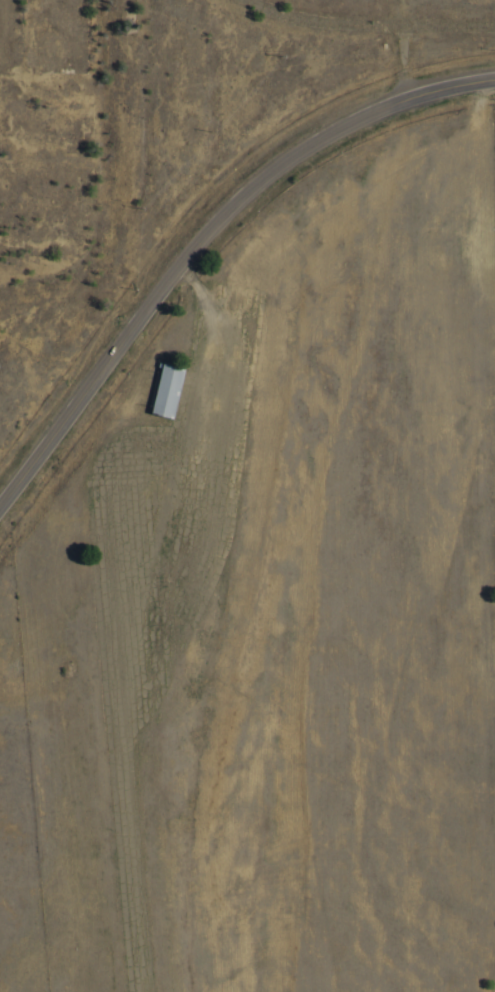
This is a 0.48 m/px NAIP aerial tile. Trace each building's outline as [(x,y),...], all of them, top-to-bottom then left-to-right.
[(154,359),(141,410),(163,416),(176,365),(154,359)]
